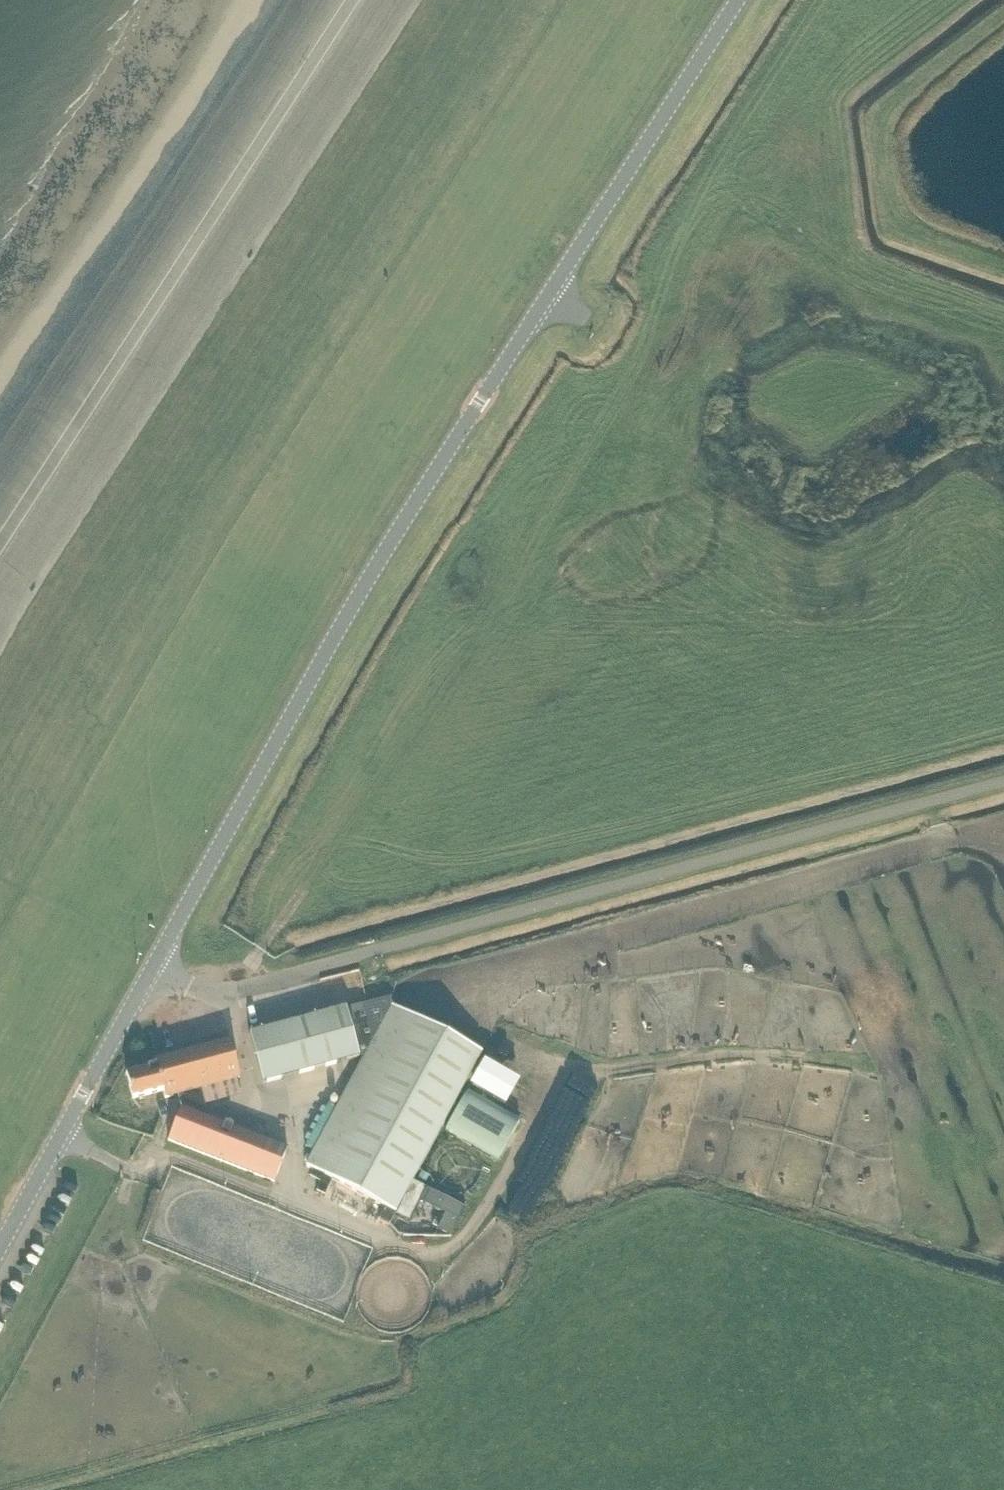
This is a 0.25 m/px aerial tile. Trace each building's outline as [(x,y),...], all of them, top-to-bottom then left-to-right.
[(393,1006),(391,1000),(391,998),(347,1008),(250,1034),(263,1083),(359,1057),(357,1047),(368,1053),(307,1166),(314,1170),(311,1176),(321,1182),(317,1191),(325,1195),(332,1180),(385,1208),(380,1219),(390,1225),(482,1054),(393,1006)] [(240,1078),(231,1044),(230,1039),(155,1059),(156,1064),(155,1064),(156,1065),(126,1073),(133,1099),(163,1090),(165,1098),(178,1094),(181,1106),(169,1140),(275,1181),(287,1147),(208,1116),(200,1089),(240,1078)] [(427,1194),(422,1207),(446,1220),(438,1235),(452,1242),(466,1214),(427,1194)]
